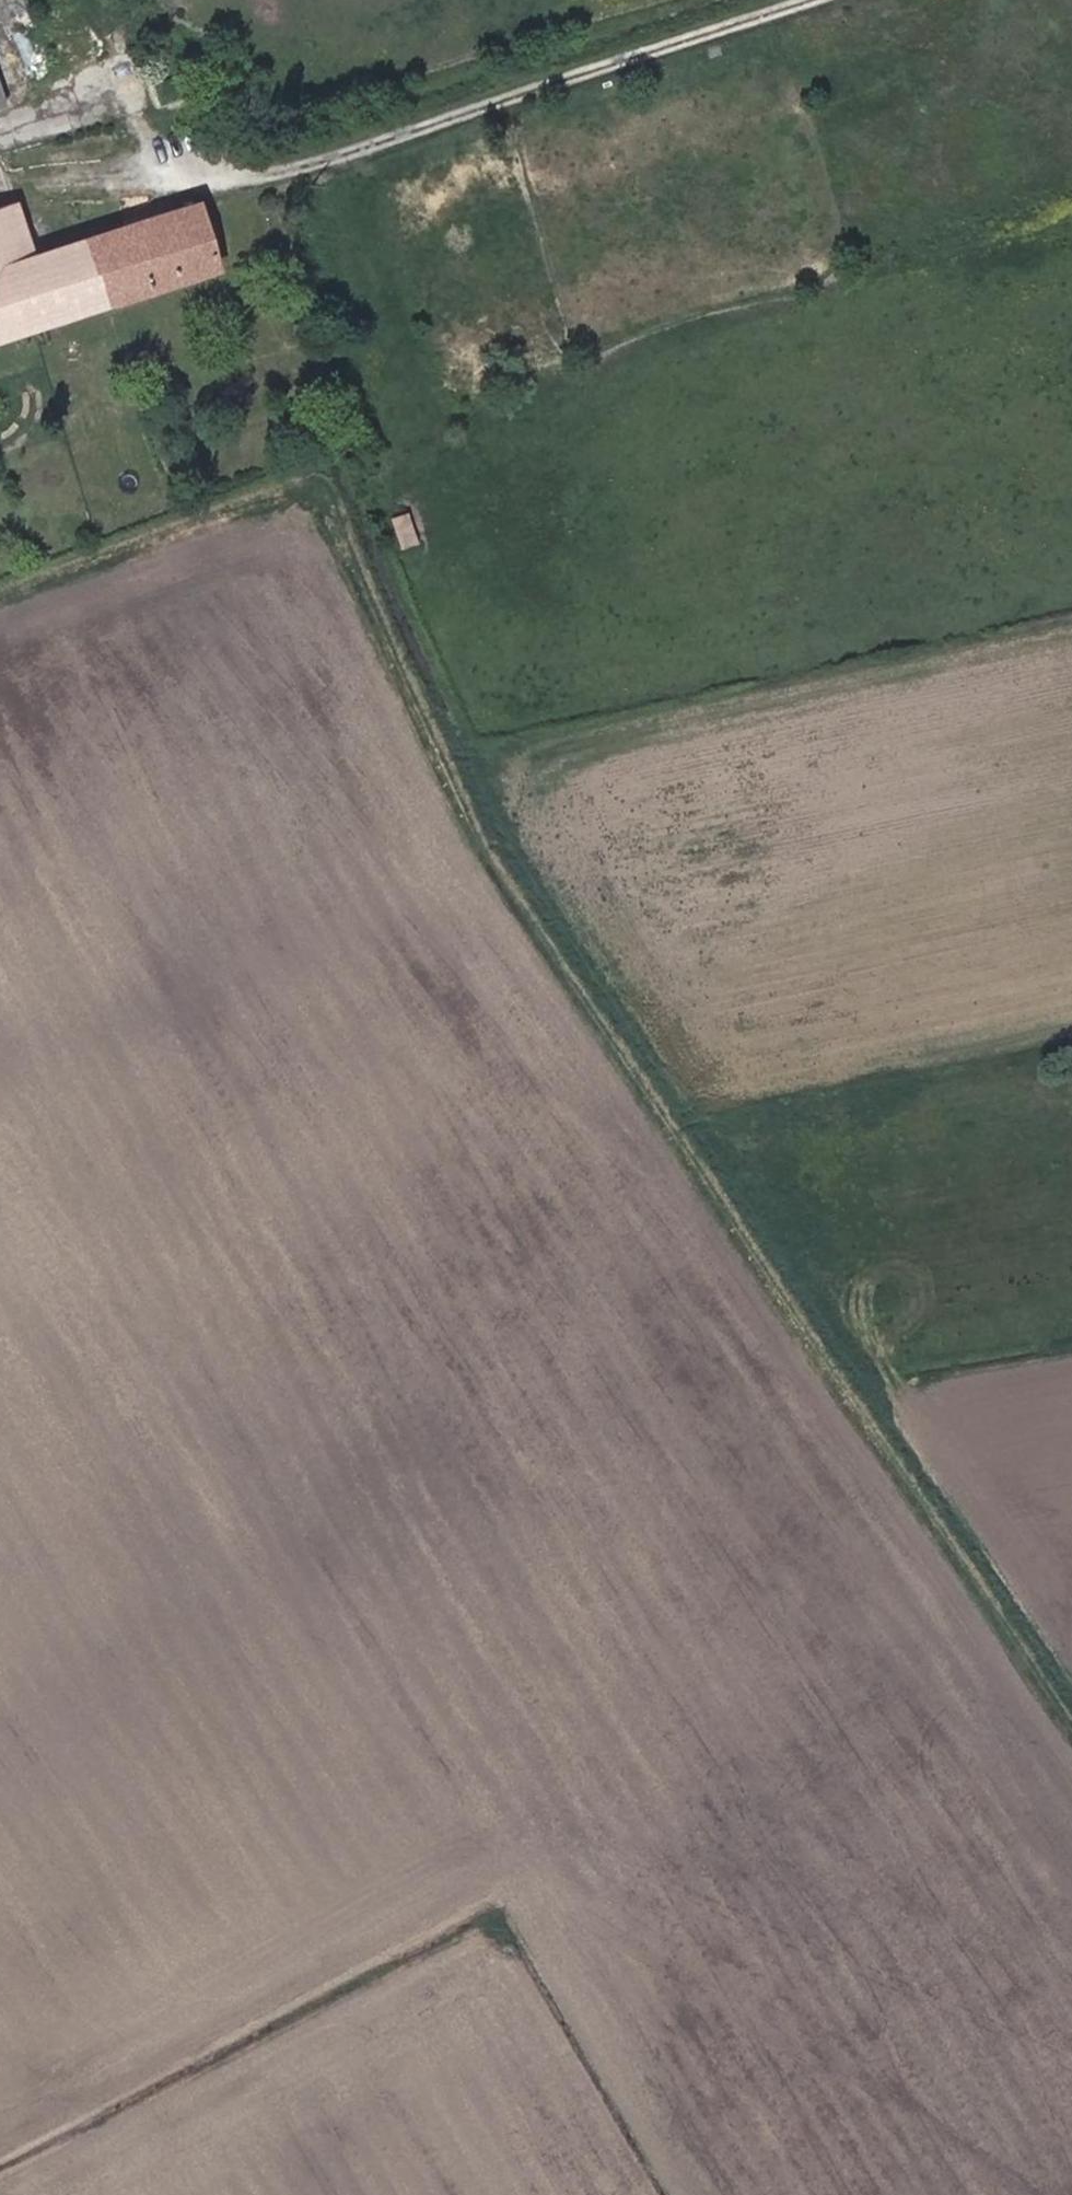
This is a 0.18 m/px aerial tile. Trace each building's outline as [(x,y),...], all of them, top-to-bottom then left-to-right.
[(215,270),(193,203),(84,237),(72,203),(19,219),(14,203),(0,207),(0,335),(215,270)]
